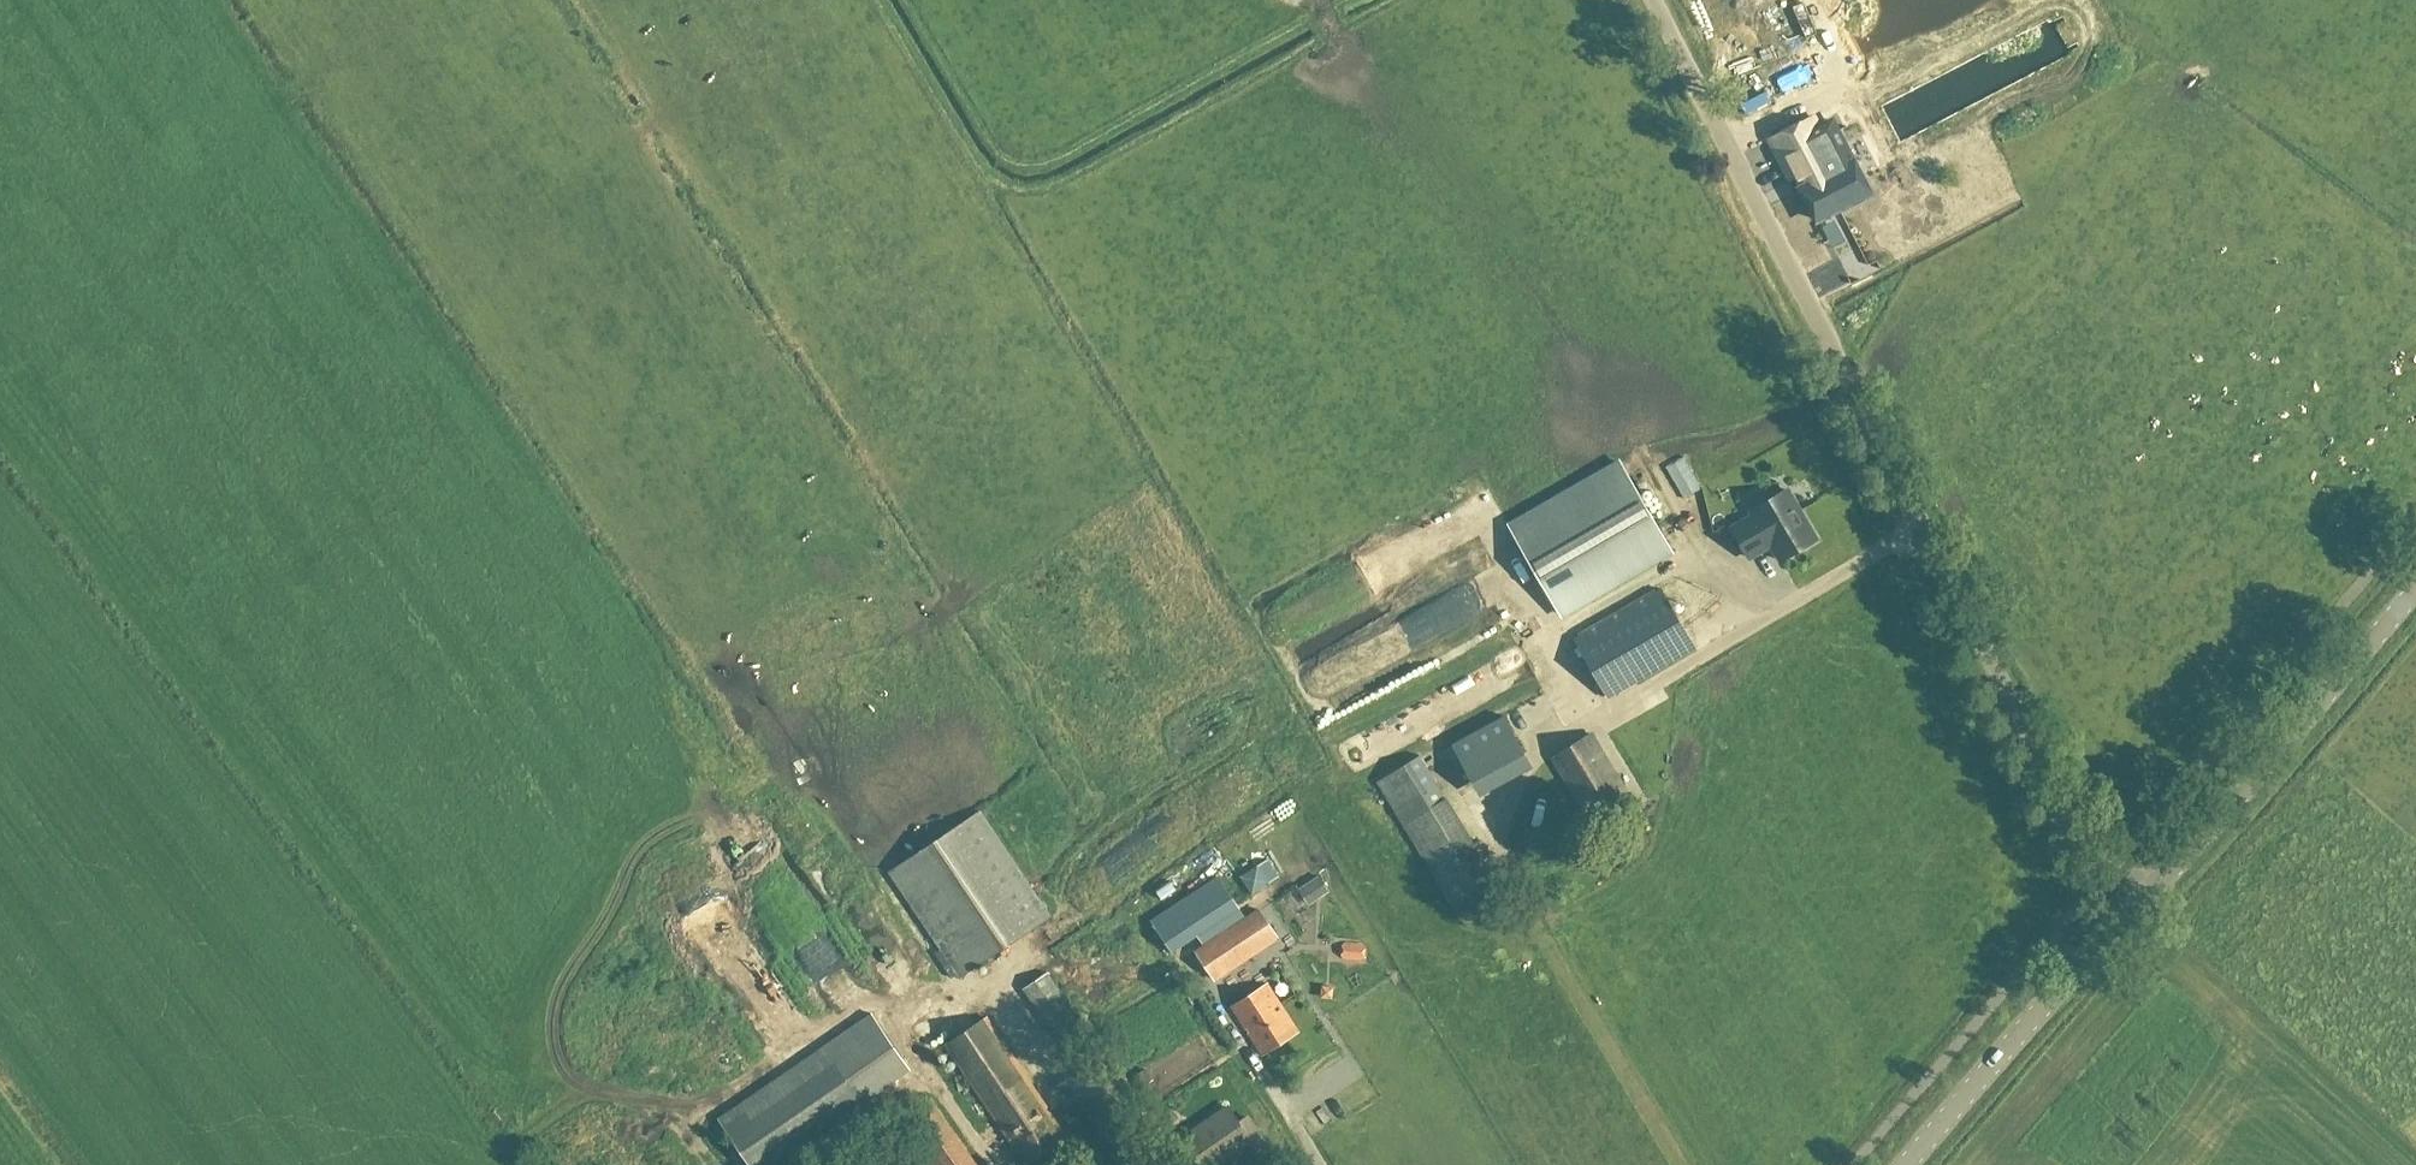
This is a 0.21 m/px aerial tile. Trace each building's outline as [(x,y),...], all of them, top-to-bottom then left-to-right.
[(1879,91),(1906,152),(2086,74),(2059,13),(1879,91)] [(1770,83),(1821,66),(1809,32),(1759,48),(1770,83)] [(1836,130),(1824,137),(1814,119),(1771,141),(1801,198),(1806,195),(1820,219),(1870,193),(1836,130)] [(1673,469),(1690,502),(1707,493),(1691,460),(1673,469)] [(1621,463),(1510,527),(1561,615),(1672,551),(1621,463)] [(1816,541),(1787,491),(1752,511),(1754,516),(1732,528),(1748,558),(1771,545),(1780,561),(1816,541)] [(1608,697),(1695,648),(1661,590),(1575,639),(1608,697)] [(1538,675),(1523,646),(1515,650),(1530,679),(1538,675)] [(1512,736),(1502,715),(1458,735),(1468,756),(1512,736)] [(1587,815),(1627,790),(1591,733),(1552,757),(1587,815)] [(960,978),(1052,916),(981,812),(889,873),(960,978)] [(1219,876),(1203,886),(1221,914),(1237,903),(1219,876)] [(684,914),(692,902),(683,895),(690,884),(679,877),(663,901),(684,914)] [(1260,912),(1197,954),(1215,980),(1278,938),(1260,912)] [(1023,990),(1056,1038),(1080,1022),(1048,974),(1023,990)] [(1262,1055),(1299,1032),(1267,983),(1231,1007),(1262,1055)] [(915,1072),(880,1015),(720,1111),(753,1164),(761,1164),(869,1100),(915,1072)] [(1026,1163),(1068,1135),(987,1016),(945,1044),(1026,1163)] [(932,1101),(898,1121),(929,1164),(976,1164),(932,1101)] [(1265,1143),(1248,1118),(1240,1123),(1228,1106),(1202,1125),(1204,1128),(1179,1146),(1192,1164),(1212,1164),(1224,1157),(1226,1161),(1244,1149),(1249,1155),(1265,1143)]
